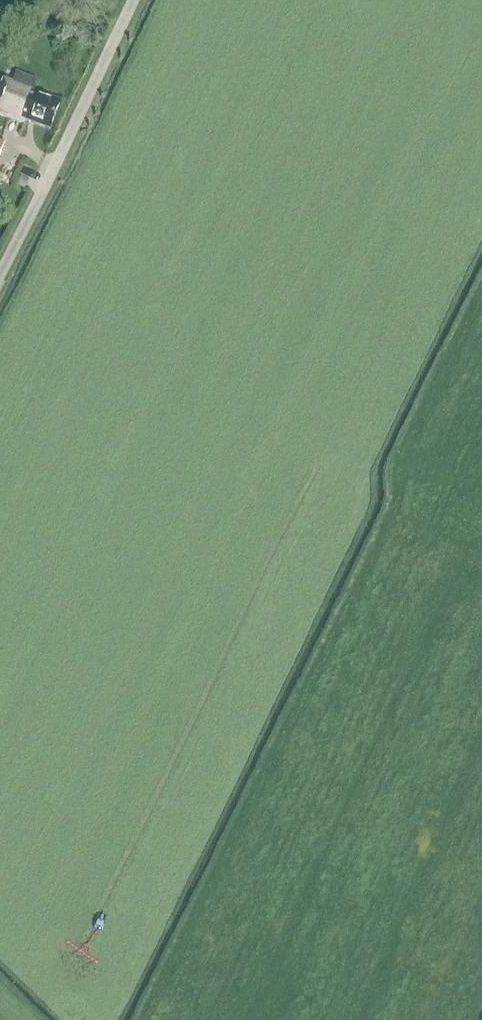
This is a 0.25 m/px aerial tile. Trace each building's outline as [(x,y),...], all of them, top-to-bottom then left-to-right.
[(2,79),(0,85),(0,116),(24,125),(25,121),(49,130),(60,101),(31,91),(36,80),(16,73),(12,83),(2,79)] [(14,185),(22,189),(27,180),(19,176),(14,185)]
